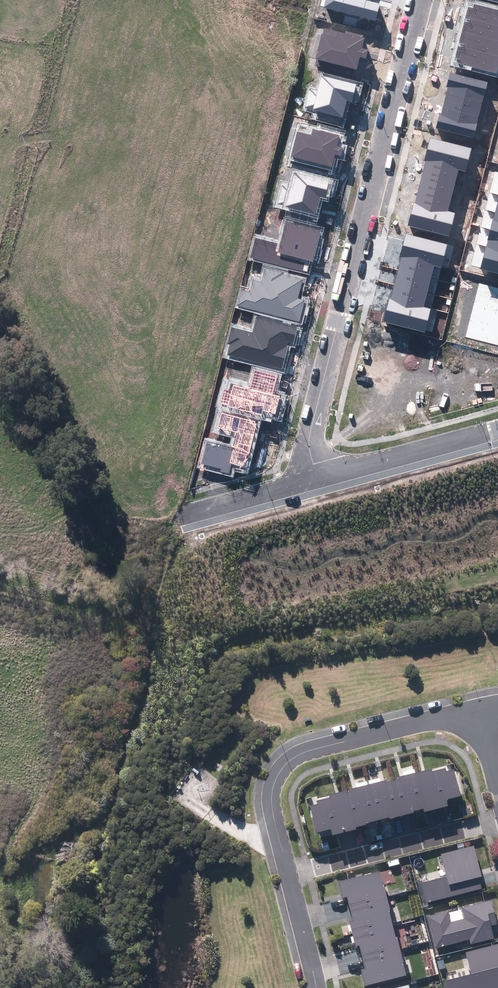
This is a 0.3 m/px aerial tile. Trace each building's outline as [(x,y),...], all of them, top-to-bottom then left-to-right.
[(375,21),(380,4),(371,1),(371,0),(326,0),(324,7),(375,21)] [(470,19),(497,26),(497,10),(474,4),(474,8),(468,7),(465,18),(470,19)] [(497,40),(497,26),(470,19),(469,22),(465,21),(462,31),(497,40)] [(317,59),(315,65),(345,73),(347,67),(357,70),(359,63),(360,58),(366,59),(369,49),(362,48),(365,38),(363,37),(363,35),(346,31),(345,33),(324,28),(323,34),(322,33),(315,58),(317,59)] [(463,47),(497,56),(497,40),(462,31),(459,43),(464,45),(463,47)] [(459,63),(497,73),(497,67),(497,56),(463,47),(458,46),(455,58),(460,60),(459,63)] [(484,97),(488,83),(450,73),(446,87),(449,88),(447,93),(482,102),(483,97),(484,97)] [(309,89),(305,109),(343,118),(345,110),(347,100),(352,102),(356,84),(322,76),(318,91),(309,89)] [(482,102),(447,93),(445,101),(443,109),(478,118),(482,102)] [(435,129),(473,139),(477,124),(476,124),(478,118),(443,109),(442,114),(439,113),(435,129)] [(297,131),(291,156),(332,166),(333,160),(335,154),(341,156),(343,148),(337,146),(339,136),(313,129),(311,135),(297,131)] [(426,162),(459,170),(465,172),(471,148),(430,138),(424,161),(426,162)] [(422,176),(455,184),(459,170),(426,162),(422,176)] [(282,184),(277,204),(316,213),(318,205),(320,196),(325,197),(329,179),(295,171),(291,186),(282,184)] [(418,189),(451,198),(455,184),(422,176),(418,189)] [(415,203),(448,211),(451,198),(418,189),(415,203)] [(408,225),(449,236),(455,213),(448,211),(415,203),(414,202),(408,225)] [(311,262),(320,230),(285,221),(279,244),(255,237),(249,258),(305,273),(307,267),(309,261),(311,262)] [(490,230),(486,246),(497,249),(497,232),(490,230)] [(401,257),(434,265),(441,267),(447,244),(406,233),(400,256),(401,257)] [(486,246),(480,269),(497,274),(497,249),(486,246)] [(398,271),(431,279),(434,265),(401,257),(398,271)] [(241,289),(237,305),(298,321),(304,300),(297,298),(299,290),(302,279),(283,274),(283,271),(265,267),(262,282),(252,280),(249,292),(241,289)] [(394,285),(427,293),(431,279),(398,271),(394,285)] [(474,303),(497,310),(497,288),(479,283),(474,303)] [(391,298),(424,306),(427,293),(394,285),(391,298)] [(383,321),(425,332),(431,308),(424,306),(391,298),(390,298),(383,321)] [(497,324),(497,310),(474,303),(471,317),(497,324)] [(227,355),(282,369),(285,358),(288,347),(286,346),(288,341),(293,343),(297,327),(257,316),(253,333),(232,327),(227,344),(230,344),(227,355)] [(497,345),(497,324),(471,317),(466,337),(497,345)] [(262,415),(263,410),(275,414),(279,397),(272,395),(275,383),(277,376),(255,371),(250,390),(233,385),(232,391),(224,389),(220,404),(228,406),(228,407),(262,415)] [(233,447),(208,441),(202,463),(214,466),(222,468),(221,471),(227,472),(230,463),(244,466),(247,456),(249,456),(258,420),(221,411),(217,429),(236,434),(233,447)] [(447,799),(460,796),(454,770),(446,772),(445,768),(432,771),(432,769),(415,773),(424,809),(424,812),(436,809),(448,806),(447,799)] [(424,809),(415,773),(398,777),(399,779),(393,781),(401,816),(407,814),(414,813),(413,811),(424,809)] [(398,817),(401,816),(393,781),(386,782),(386,780),(367,785),(376,822),(398,817)] [(376,822),(367,785),(350,790),(351,792),(347,793),(346,791),(340,793),(350,831),(357,829),(356,827),(358,827),(366,825),(366,823),(376,822)] [(344,832),(350,831),(340,793),(329,795),(330,797),(316,801),(317,804),(310,805),(316,832),(331,828),(333,835),(344,832)] [(426,903),(482,889),(480,882),(479,878),(482,877),(474,845),(441,854),(447,876),(421,883),(426,903)] [(380,871),(338,882),(342,899),(347,897),(347,901),(349,906),(387,897),(384,884),(383,884),(380,871)] [(349,919),(352,932),(392,922),(389,910),(390,910),(387,897),(349,906),(350,912),(352,917),(349,919)] [(495,938),(493,932),(491,926),(497,924),(492,900),(462,908),(465,919),(451,922),(448,912),(428,917),(436,948),(470,939),(471,944),(495,938)] [(392,922),(352,932),(356,948),(360,947),(361,952),(362,957),(400,948),(397,936),(396,937),(392,922)] [(466,952),(471,974),(446,981),(448,987),(497,987),(497,944),(466,952)] [(361,969),(365,985),(406,975),(403,962),(404,962),(400,948),(362,957),(364,963),(365,968),(361,969)]
